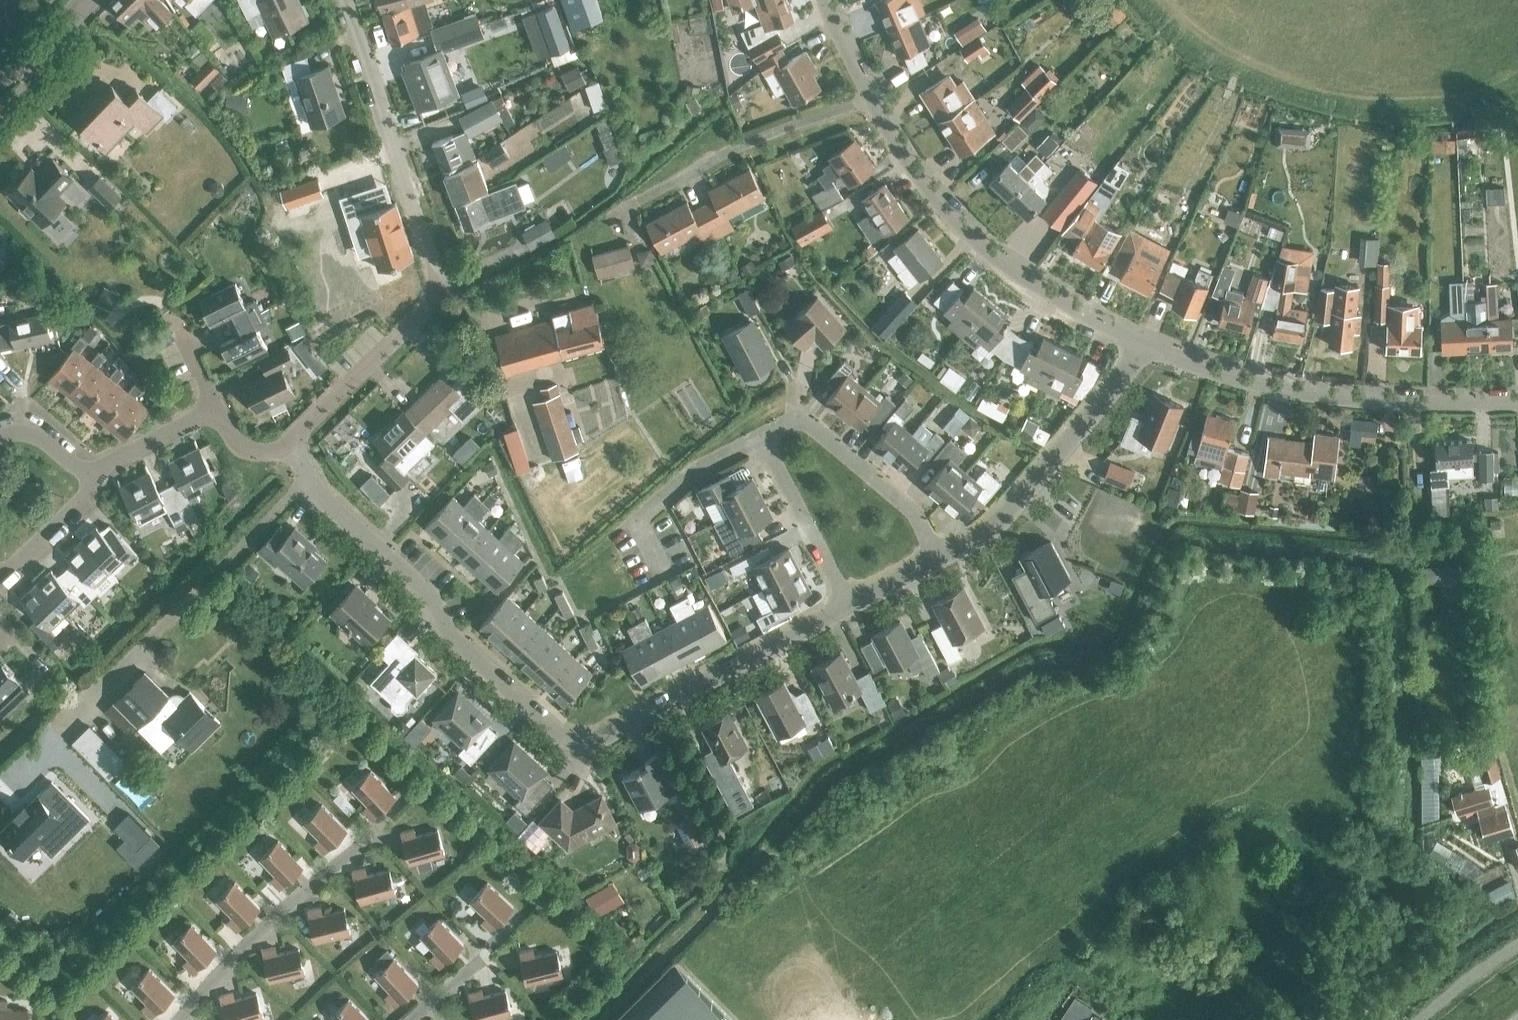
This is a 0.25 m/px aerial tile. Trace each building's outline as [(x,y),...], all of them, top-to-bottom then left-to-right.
[(161,25),(174,13),(161,0),(114,0),(110,4),(130,25),(139,17),(143,21),(151,14),(161,25)] [(253,26),(267,20),(275,36),(309,20),(299,0),(240,0),(253,26)] [(382,10),(424,0),(379,0),(382,10)] [(733,8),(756,1),(764,23),(766,29),(777,26),(795,20),(788,0),(731,0),(733,8)] [(918,16),(912,0),(880,0),(877,1),(888,29),(918,16)] [(1100,10),(1113,0),(1090,0),(1100,10)] [(383,15),(393,44),(422,35),(413,6),(383,15)] [(184,19),(204,45),(215,36),(195,10),(184,19)] [(444,22),(448,32),(469,24),(466,14),(444,22)] [(918,16),(888,29),(900,57),(905,55),(921,48),(930,44),(918,16)] [(958,23),(943,31),(948,40),(962,32),(958,23)] [(448,35),(453,47),(483,36),(479,24),(448,35)] [(786,41),(778,29),(751,43),(758,55),(786,41)] [(927,61),(921,48),(905,55),(912,71),(927,61)] [(807,52),(789,61),(783,49),(760,62),(778,95),(787,90),(794,104),(821,89),(810,68),(814,66),(807,52)] [(405,72),(419,108),(457,93),(440,51),(410,63),(412,69),(405,72)] [(329,67),(312,72),(307,57),(282,65),(287,81),(296,78),(312,126),(345,115),(329,67)] [(191,78),(201,88),(221,69),(211,59),(191,78)] [(577,67),(564,76),(572,92),(587,84),(577,67)] [(940,120),(975,99),(964,82),(955,88),(949,77),(923,92),(940,120)] [(586,85),(595,110),(607,106),(599,81),(586,85)] [(1007,106),(1021,119),(1041,98),(1027,85),(1007,106)] [(137,89),(127,100),(113,86),(79,120),(108,148),(136,119),(147,131),(162,115),(168,120),(180,108),(160,89),(149,100),(137,89)] [(975,99),(940,120),(960,154),(995,133),(975,99)] [(1004,140),(1013,150),(1049,113),(1039,103),(1004,140)] [(604,148),(611,165),(624,157),(613,125),(599,131),(606,147),(604,148)] [(433,144),(443,171),(478,158),(468,131),(453,136),(433,144)] [(843,174),(850,184),(875,167),(856,140),(832,157),(835,161),(824,168),(827,172),(819,177),(827,188),(814,197),(824,210),(845,198),(833,181),(843,174)] [(1010,198),(1045,161),(1037,153),(1021,171),(1010,161),(992,181),(1010,198)] [(61,193),(75,178),(53,156),(39,171),(33,165),(7,193),(20,205),(20,208),(29,217),(31,216),(43,227),(68,200),(61,193)] [(1045,161),(1010,198),(1029,216),(1047,197),(1046,196),(1049,193),(1051,186),(1044,180),(1054,170),(1045,161)] [(445,175),(455,202),(488,190),(478,163),(445,175)] [(1059,226),(1096,182),(1088,175),(1081,169),(1044,214),(1051,220),(1059,226)] [(707,212),(720,236),(734,229),(728,218),(766,198),(751,170),(711,192),(718,206),(707,212)] [(89,187),(110,208),(123,194),(102,174),(89,187)] [(281,189),(287,206),(324,194),(318,177),(281,189)] [(457,206),(465,229),(526,205),(517,183),(457,206)] [(856,221),(871,244),(909,217),(887,185),(862,201),(869,212),(856,221)] [(406,256),(387,201),(360,209),(354,188),(333,195),(341,218),(354,213),(371,266),(406,256)] [(1095,190),(1064,231),(1080,240),(1074,252),(1101,267),(1121,233),(1099,220),(1109,197),(1095,190)] [(720,236),(707,212),(696,218),(688,203),(649,224),(663,252),(700,233),(705,244),(720,236)] [(794,227),(804,244),(832,228),(822,211),(794,227)] [(1120,277),(1149,293),(1165,263),(1151,256),(1158,243),(1131,229),(1113,262),(1125,268),(1120,277)] [(899,274),(910,287),(944,260),(919,230),(896,249),(898,251),(888,259),(900,273),(899,274)] [(3,249),(9,242),(0,234),(0,247),(3,249)] [(1380,264),(1380,261),(1382,239),(1367,238),(1365,263),(1377,264),(1380,264)] [(594,256),(600,277),(635,267),(629,246),(594,256)] [(1218,282),(1228,285),(1236,264),(1225,260),(1218,282)] [(1380,264),(1377,264),(1374,319),(1393,320),(1393,324),(1388,324),(1387,351),(1421,352),(1423,326),(1416,325),(1417,305),(1389,304),(1392,262),(1380,261),(1380,264)] [(1276,262),(1264,307),(1278,309),(1273,336),(1304,341),(1310,310),(1291,306),(1295,287),(1292,286),(1297,267),(1276,262)] [(1209,287),(1208,287),(1213,275),(1201,270),(1196,281),(1171,270),(1162,289),(1177,296),(1173,305),(1197,315),(1209,287)] [(1267,293),(1269,283),(1270,282),(1254,278),(1251,289),(1267,293)] [(1467,352),(1466,320),(1464,296),(1473,295),(1472,279),(1453,280),(1455,309),(1441,317),(1443,353),(1467,352)] [(963,335),(991,301),(975,288),(966,298),(962,294),(965,290),(954,281),(935,301),(955,318),(950,324),(963,335)] [(883,296),(889,304),(906,289),(901,282),(883,296)] [(236,324),(261,312),(255,300),(246,304),(236,284),(200,301),(211,323),(230,313),(236,324)] [(738,293),(750,315),(761,309),(749,287),(738,293)] [(1355,331),(1360,332),(1361,315),(1358,315),(1359,305),(1343,303),(1345,289),(1320,287),(1316,319),(1332,321),(1330,344),(1353,347),(1355,331)] [(1220,323),(1250,330),(1258,300),(1228,292),(1220,323)] [(1487,295),(1490,350),(1514,349),(1512,318),(1498,319),(1497,294),(1487,295)] [(1467,352),(1490,350),(1487,295),(1477,295),(1478,320),(1466,320),(1467,352)] [(817,338),(825,347),(846,328),(817,296),(784,326),(803,346),(812,338),(817,338)] [(496,336),(508,372),(604,344),(595,301),(553,313),(554,319),(496,336)] [(1005,359),(1020,335),(1008,325),(1005,329),(1000,325),(1008,315),(991,301),(963,335),(978,347),(983,340),(1005,359)] [(261,312),(236,324),(241,335),(222,345),(232,366),(268,348),(258,328),(266,323),(261,312)] [(46,317),(46,314),(10,322),(12,331),(0,334),(0,350),(51,339),(49,327),(52,326),(49,316),(46,317)] [(724,335),(746,377),(775,362),(753,320),(724,335)] [(1044,387),(1063,348),(1043,338),(1038,349),(1032,346),(1034,342),(1020,335),(1005,359),(1032,372),(1029,379),(1044,387)] [(94,363),(91,361),(80,352),(87,342),(80,336),(72,347),(74,349),(50,379),(70,394),(94,363)] [(245,384),(258,412),(294,394),(281,368),(294,362),(287,348),(263,361),(269,373),(245,384)] [(1063,348),(1044,387),(1060,395),(1063,388),(1083,397),(1095,382),(1099,374),(1103,367),(1090,360),(1084,372),(1077,369),(1083,357),(1063,348)] [(110,375),(117,366),(99,351),(91,361),(94,363),(70,394),(88,409),(113,378),(110,375)] [(131,393),(129,391),(117,381),(130,364),(123,359),(117,366),(110,375),(113,378),(88,409),(107,423),(131,393)] [(844,412),(865,387),(849,374),(855,368),(845,359),(828,379),(837,387),(827,398),(844,412)] [(483,403),(462,378),(454,385),(445,376),(407,412),(406,411),(406,412),(436,443),(437,443),(427,432),(452,408),(464,420),(483,403)] [(131,393),(107,423),(126,439),(150,408),(136,396),(143,386),(136,381),(129,391),(131,393)] [(534,401),(553,459),(580,451),(557,383),(541,388),(544,398),(534,401)] [(865,387),(844,412),(860,427),(863,423),(872,431),(896,403),(886,395),(881,401),(865,387)] [(1138,436),(1167,448),(1185,406),(1157,394),(1143,424),(1138,436)] [(891,458),(912,433),(900,423),(915,406),(905,398),(882,425),(887,429),(875,444),(891,458)] [(408,471),(436,443),(406,412),(377,440),(392,455),(391,456),(390,455),(378,467),(398,487),(410,476),(406,472),(407,470),(408,471)] [(1235,419),(1209,413),(1198,451),(1225,458),(1235,419)] [(1362,440),(1376,442),(1377,422),(1352,418),(1349,443),(1361,445),(1362,440)] [(912,433),(891,458),(908,472),(921,457),(926,462),(945,439),(936,431),(925,444),(912,433)] [(1320,477),(1334,479),(1339,437),(1316,434),(1315,442),(1306,441),(1305,445),(1285,442),(1285,439),(1270,437),(1265,475),(1279,477),(1279,473),(1296,475),(1296,468),(1321,471),(1320,477)] [(941,501),(966,472),(957,464),(967,452),(950,438),(933,458),(943,466),(925,487),(941,501)] [(1431,469),(1433,515),(1450,514),(1449,485),(1450,485),(1450,475),(1473,474),(1472,441),(1437,443),(1438,468),(1431,469)] [(1250,470),(1242,468),(1247,449),(1232,445),(1227,464),(1224,463),(1219,480),(1241,486),(1242,482),(1246,483),(1250,470)] [(170,486),(187,518),(193,531),(199,528),(188,506),(201,499),(198,492),(202,490),(199,484),(214,476),(199,448),(171,462),(180,481),(170,486)] [(1479,480),(1495,480),(1495,450),(1479,450),(1479,480)] [(1103,478),(1127,488),(1135,470),(1111,460),(1103,478)] [(966,472),(941,501),(958,515),(976,494),(985,502),(1002,482),(985,468),(976,480),(966,472)] [(187,518),(170,486),(159,492),(150,473),(121,488),(135,516),(163,502),(175,524),(187,518)] [(730,514),(763,497),(753,477),(736,486),(729,473),(698,490),(705,503),(713,499),(719,501),(722,500),(730,514)] [(444,542),(483,500),(475,493),(463,506),(453,496),(426,525),(444,542)] [(763,497),(730,514),(737,528),(734,530),(732,536),(724,541),(731,554),(763,538),(756,525),(773,516),(763,497)] [(462,558),(489,528),(478,519),(490,507),(483,500),(444,542),(462,558)] [(479,574),(518,532),(510,525),(499,538),(489,528),(462,558),(479,574)] [(1456,528),(1460,559),(1478,556),(1474,525),(1456,528)] [(83,542),(111,572),(126,557),(131,562),(139,554),(122,537),(115,544),(99,527),(83,542)] [(307,542),(309,540),(295,528),(286,538),(277,530),(260,549),(276,564),(279,560),(305,583),(312,575),(319,575),(319,568),(326,560),(307,542)] [(518,532),(479,574),(498,590),(524,561),(514,551),(525,539),(518,532)] [(1020,557),(1026,567),(1012,575),(1036,621),(1057,611),(1047,590),(1071,578),(1051,541),(1020,557)] [(96,586),(111,572),(83,542),(68,557),(84,573),(77,580),(93,598),(101,591),(96,586)] [(763,587),(800,568),(789,548),(763,561),(758,551),(730,565),(736,576),(753,567),(763,587)] [(1425,565),(1426,582),(1464,578),(1462,562),(1425,565)] [(800,568),(763,587),(774,608),(757,617),(762,627),(790,613),(785,603),(811,589),(800,568)] [(93,598),(77,580),(70,587),(54,570),(38,585),(66,615),(81,600),(86,605),(93,598)] [(534,578),(540,591),(548,587),(542,574),(534,578)] [(343,621),(367,643),(391,617),(366,595),(368,593),(357,584),(329,615),(340,625),(343,621)] [(51,629),(66,615),(38,585),(23,600),(39,617),(31,624),(48,642),(56,634),(51,629)] [(932,629),(949,662),(963,655),(955,641),(984,626),(964,587),(934,603),(944,622),(932,629)] [(560,605),(568,601),(563,591),(555,595),(560,605)] [(499,640),(525,611),(508,595),(481,624),(499,640)] [(679,600),(705,650),(727,639),(709,603),(696,610),(688,595),(679,600)] [(684,661),(705,650),(679,600),(670,605),(678,620),(666,626),(684,661)] [(568,601),(560,605),(566,617),(574,613),(568,601)] [(515,655),(542,626),(525,611),(499,640),(515,655)] [(684,661),(666,626),(653,633),(646,618),(637,622),(663,672),(684,661)] [(1054,620),(1041,628),(1045,635),(1059,628),(1054,620)] [(923,638),(913,644),(900,621),(874,634),(892,668),(907,660),(914,673),(923,668),(928,677),(940,670),(923,638)] [(641,684),(663,672),(637,622),(628,627),(636,642),(623,649),(641,684)] [(585,638),(600,630),(598,626),(592,629),(588,623),(580,627),(585,638)] [(532,671),(559,641),(542,626),(515,655),(532,671)] [(600,630),(585,638),(591,649),(600,645),(596,638),(603,635),(600,630)] [(412,650),(411,651),(405,646),(408,642),(397,632),(379,652),(390,661),(371,682),(392,701),(392,708),(397,712),(403,712),(407,707),(407,701),(415,693),(417,695),(423,689),(427,689),(427,685),(438,673),(412,650)] [(862,645),(875,670),(885,664),(872,640),(862,645)] [(549,686),(575,657),(559,641),(532,671),(549,686)] [(869,670),(855,678),(841,651),(814,666),(826,689),(823,692),(826,698),(831,699),(834,704),(860,689),(871,711),(887,703),(869,670)] [(575,657),(549,686),(566,702),(593,673),(575,657)] [(2,718),(29,691),(0,661),(0,716),(2,718)] [(190,691),(177,704),(145,671),(115,702),(162,749),(178,733),(193,749),(220,722),(190,691)] [(805,691),(793,698),(784,682),(757,696),(778,736),(804,722),(806,725),(819,718),(805,691)] [(459,751),(471,763),(498,733),(487,723),(489,720),(460,693),(437,718),(465,745),(459,751)] [(708,762),(719,784),(738,774),(729,756),(748,746),(729,711),(703,725),(719,756),(708,762)] [(515,802),(527,813),(554,784),(543,773),(545,771),(515,744),(492,769),(521,795),(515,802)] [(1503,799),(1496,778),(1500,776),(1490,746),(1474,751),(1484,782),(1486,781),(1488,786),(1452,798),(1457,815),(1478,809),(1487,840),(1514,832),(1503,799)] [(641,809),(676,790),(657,754),(646,760),(649,766),(642,769),(641,767),(624,776),(641,809)] [(317,766),(312,759),(304,767),(309,772),(317,766)] [(363,810),(372,819),(396,796),(371,770),(353,788),(369,804),(363,810)] [(335,783),(325,773),(319,781),(328,790),(335,783)] [(0,833),(24,857),(48,833),(61,846),(89,818),(68,796),(54,811),(38,795),(27,806),(25,803),(14,813),(17,816),(0,833)] [(569,847),(616,822),(602,795),(573,810),(561,800),(540,823),(550,832),(551,831),(569,847)] [(315,843),(324,852),(347,829),(322,804),(304,822),(321,838),(315,843)] [(128,813),(114,828),(125,838),(137,850),(151,835),(139,823),(128,813)] [(438,829),(416,835),(414,828),(402,832),(411,863),(445,853),(438,829)] [(271,879),(280,889),(303,866),(279,840),(260,858),(276,874),(271,879)] [(1515,866),(1517,866),(1517,844),(1509,847),(1515,866)] [(389,868),(367,875),(365,867),(353,871),(362,902),(396,893),(389,868)] [(228,921),(237,930),(260,907),(235,882),(217,899),(233,916),(228,921)] [(482,922),(492,930),(514,906),(488,882),(471,901),(487,916),(482,922)] [(345,908),(323,914),(321,906),(308,910),(316,941),(351,933),(345,908)] [(431,957),(440,966),(464,944),(439,918),(421,935),(437,952),(431,957)] [(184,963),(193,972),(217,949),(192,924),(174,941),(190,958),(184,963)] [(299,948),(277,954),(275,946),(263,949),(271,981),(305,973),(299,948)] [(557,950),(535,956),(533,948),(521,951),(529,983),(563,975),(557,950)] [(386,996),(394,1006),(419,983),(394,957),(376,975),(391,991),(386,996)] [(674,963),(617,1019),(732,1019),(674,963)] [(143,1007),(152,1017),(175,993),(150,968),(132,986),(148,1002),(143,1007)] [(484,996),(482,989),(470,992),(477,1019),(492,1019),(512,1014),(506,990),(484,996)] [(235,999),(233,992),(221,995),(228,1019),(253,1019),(264,1017),(257,993),(235,999)] [(29,1010),(6,1007),(7,1000),(0,999),(0,1019),(28,1019),(29,1010)] [(349,999),(331,1017),(335,1019),(371,1019),(349,999)] [(109,1012),(100,1019),(117,1019),(109,1012)]
